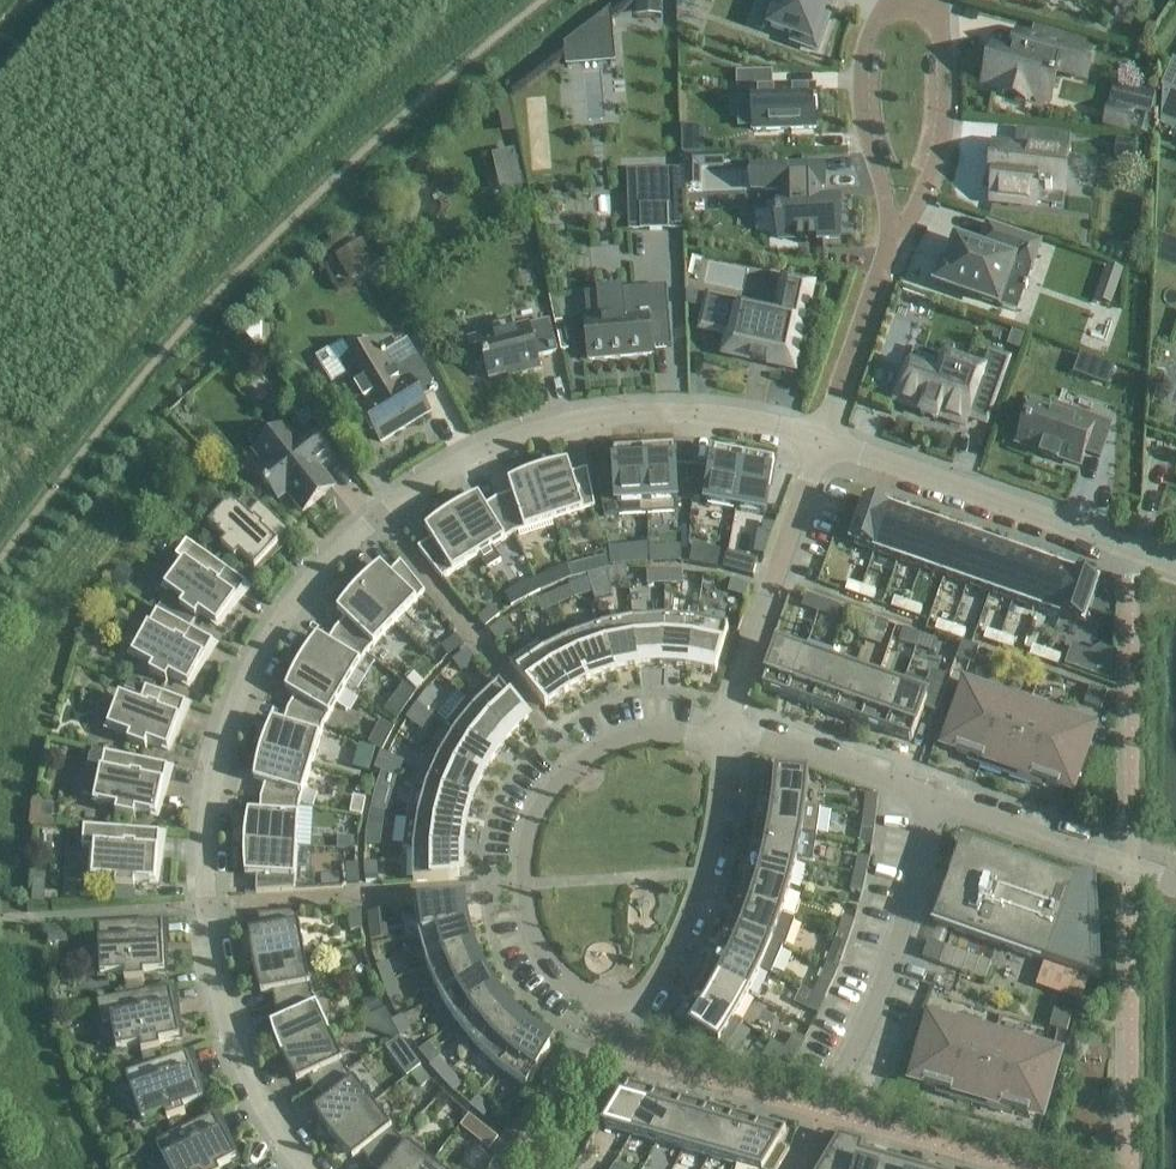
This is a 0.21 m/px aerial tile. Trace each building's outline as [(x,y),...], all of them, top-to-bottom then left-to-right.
[(635,17),(661,16),(660,0),(634,0),(635,17)] [(815,51),(826,19),(821,17),(827,0),(780,0),(770,28),(795,38),(793,43),(815,51)] [(984,78),(983,84),(1002,89),(1001,95),(1025,101),(1028,89),(1051,95),(1057,71),(1076,77),(1078,70),(1083,52),(1029,38),(1014,34),(1010,51),(993,46),(984,78)] [(771,73),(735,74),(736,92),(751,91),(752,131),(759,131),(814,130),(814,117),(814,111),(816,111),(816,107),(814,107),(813,89),(771,90),(771,73)] [(1114,83),(1108,105),(1133,112),(1134,88),(1114,83)] [(1161,124),(1175,130),(1175,128),(1175,98),(1172,96),(1161,124)] [(1101,127),(1129,135),(1135,112),(1133,112),(1108,105),(1106,105),(1101,127)] [(990,167),(988,185),(992,186),(990,202),(992,202),(1034,207),(1035,190),(1045,191),(1044,195),(1051,196),(1051,192),(1061,193),(1062,194),(1064,177),(1069,137),(1067,137),(1030,132),(1016,131),(1014,148),(993,146),(990,167)] [(1115,141),(1114,161),(1134,162),(1136,143),(1115,141)] [(739,146),(739,154),(771,153),(771,145),(739,146)] [(513,151),(491,156),(500,194),(522,189),(513,151)] [(722,155),(706,155),(706,169),(723,168),(722,155)] [(822,163),(757,164),(757,190),(771,190),(772,233),(791,232),(792,249),(839,247),(837,198),(821,199),(821,188),(823,188),(822,163)] [(628,232),(681,230),(682,230),(680,171),(679,171),(626,172),(628,232)] [(1041,241),(988,222),(979,247),(957,239),(947,264),(943,263),(937,281),(999,303),(1014,260),(1032,266),(1041,241)] [(362,241),(334,257),(348,282),(376,266),(362,241)] [(1105,266),(1099,283),(1116,289),(1122,272),(1105,266)] [(707,298),(700,330),(715,333),(725,335),(721,354),(749,360),(748,363),(765,366),(766,364),(793,370),(796,357),(798,358),(810,301),(814,283),(782,277),(778,295),(773,318),(738,311),(740,305),(707,298)] [(669,347),(665,304),(664,287),(623,291),(622,287),(595,289),(595,294),(584,295),(586,319),(584,320),(588,362),(651,357),(650,349),(669,347)] [(686,306),(700,309),(702,297),(685,293),(686,306)] [(567,351),(561,322),(554,323),(560,352),(567,351)] [(521,376),(539,372),(536,359),(555,354),(548,324),(528,329),(528,328),(514,331),(512,323),(492,328),(494,336),(469,343),(475,367),(485,365),(489,381),(520,373),(521,376)] [(1012,333),(1007,346),(1019,350),(1023,337),(1012,333)] [(349,357),(338,364),(346,376),(353,389),(352,389),(352,392),(353,396),(354,398),(358,403),(362,403),(364,407),(360,410),(380,443),(429,414),(420,401),(429,396),(437,391),(417,358),(416,358),(407,364),(401,368),(395,371),(384,353),(377,341),(366,347),(361,346),(355,348),(351,353),(349,357)] [(908,363),(894,402),(901,404),(919,411),(918,415),(936,421),(937,417),(963,427),(966,418),(985,424),(1008,360),(988,353),(982,370),(973,367),(942,356),(936,372),(908,363)] [(1098,363),(1091,382),(1107,388),(1113,368),(1098,363)] [(1055,407),(1052,413),(1030,405),(1029,405),(1015,445),(1041,454),(1040,457),(1057,463),(1058,460),(1080,467),(1085,454),(1098,459),(1102,449),(1110,426),(1092,420),(1055,407)] [(254,451),(253,452),(265,466),(257,473),(264,483),(263,484),(268,490),(269,489),(278,499),(287,492),(302,513),(325,495),(332,489),(325,480),(316,469),(321,465),(329,458),(308,432),(300,438),(295,442),(284,427),(271,437),(254,451)] [(654,453),(643,453),(646,517),(677,516),(676,500),(691,501),(693,470),(674,469),(673,449),(654,450),(654,453)] [(614,472),(596,475),(603,520),(603,521),(616,519),(629,518),(646,517),(643,453),(632,454),(632,451),(613,452),(614,472)] [(693,470),(691,501),(705,502),(704,507),(735,512),(745,460),(744,460),(734,458),(734,455),(714,451),(710,471),(693,470)] [(735,512),(765,518),(775,463),(755,459),(754,462),(745,460),(735,512)] [(545,498),(553,523),(594,509),(594,508),(587,472),(587,471),(571,476),(568,465),(557,467),(551,468),(545,469),(537,472),(545,498)] [(497,500),(513,536),(553,523),(545,498),(537,472),(526,476),(508,484),(511,495),(497,500)] [(450,512),(478,558),(486,571),(500,563),(492,549),(513,536),(497,500),(484,508),(478,498),(460,507),(450,512)] [(239,558),(255,572),(270,559),(268,557),(290,534),(258,505),(246,517),(231,503),(208,528),(225,544),(220,549),(235,563),(239,558)] [(865,503),(851,544),(874,552),(888,511),(865,503)] [(888,511),(874,552),(897,560),(912,520),(890,512),(888,511)] [(431,541),(417,550),(417,551),(441,580),(478,558),(450,512),(440,519),(425,531),(431,541)] [(912,520),(897,560),(921,568),(935,528),(912,520)] [(935,528),(921,568),(944,576),(958,536),(935,528)] [(944,576),(967,585),(981,544),(958,536),(944,576)] [(183,563),(164,590),(183,604),(179,609),(195,621),(199,615),(216,628),(229,612),(228,611),(246,585),(194,547),(186,541),(175,557),(183,563)] [(981,544),(967,585),(990,593),(1005,552),(981,544)] [(691,546),(688,565),(702,567),(704,548),(691,546)] [(617,548),(608,548),(609,558),(609,567),(629,566),(627,547),(617,548)] [(1005,552),(990,593),(1014,601),(1028,560),(1005,552)] [(727,554),(722,570),(753,579),(757,563),(727,554)] [(605,558),(591,562),(594,574),(605,571),(608,570),(605,558)] [(1028,560),(1014,601),(1037,609),(1051,569),(1028,560)] [(357,588),(395,625),(425,594),(424,593),(400,564),(388,575),(379,567),(357,588)] [(114,573),(109,582),(123,589),(128,581),(130,577),(132,574),(118,566),(116,569),(114,573)] [(566,566),(534,579),(541,593),(559,586),(572,581),(572,580),(571,577),(569,574),(566,566)] [(1051,569),(1037,609),(1060,617),(1075,577),(1073,576),(1051,569)] [(608,584),(606,578),(605,571),(594,574),(586,577),(589,589),(608,584)] [(646,585),(664,586),(664,573),(646,573),(646,585)] [(664,573),(664,586),(681,586),(681,574),(664,573)] [(1097,585),(1075,577),(1060,617),(1083,625),(1097,585)] [(504,596),(512,610),(532,597),(541,593),(534,579),(504,596)] [(727,593),(745,598),(748,587),(730,582),(727,593)] [(845,593),(852,596),(858,598),(860,593),(861,589),(848,584),(846,588),(845,593)] [(345,621),(334,632),(366,655),(395,625),(357,588),(349,597),(336,612),(345,621)] [(569,588),(536,602),(541,614),(574,600),(569,588)] [(860,593),(858,598),(871,602),(873,598),(875,594),(861,589),(860,593)] [(801,608),(818,614),(822,602),(805,596),(801,608)] [(891,609),(904,614),(906,609),(907,605),(894,600),(893,604),(891,609)] [(822,602),(818,614),(835,620),(839,608),(822,602)] [(906,609),(904,614),(918,619),(919,614),(921,610),(907,605),(906,609)] [(492,607),(477,619),(485,628),(499,617),(492,607)] [(169,678),(188,688),(199,672),(197,670),(212,642),(156,611),(131,657),(152,668),(149,674),(166,684),(169,678)] [(850,625),(867,631),(871,620),(854,614),(850,625)] [(880,648),(883,637),(887,625),(871,620),(867,631),(863,642),(880,648)] [(632,623),(638,669),(640,668),(640,669),(661,667),(663,667),(663,621),(632,623)] [(663,621),(663,667),(666,667),(686,669),(689,669),(695,624),(663,621)] [(489,633),(497,643),(511,631),(503,622),(489,633)] [(601,629),(613,674),(615,673),(636,669),(638,669),(632,623),(601,629)] [(935,632),(941,635),(948,637),(951,628),(945,626),(938,623),(935,632)] [(695,624),(689,669),(691,669),(711,674),(715,675),(728,631),(695,624)] [(962,642),(965,633),(951,628),(948,637),(962,642)] [(571,640),(589,682),(591,681),(611,674),(613,674),(601,629),(571,640)] [(899,642),(916,648),(919,637),(903,631),(899,642)] [(305,654),(299,664),(344,691),(366,655),(334,632),(327,644),(316,638),(305,654)] [(983,641),(997,646),(998,641),(1000,637),(986,632),(985,637),(983,641)] [(440,648),(448,658),(462,646),(455,637),(440,648)] [(919,637),(916,648),(932,654),(936,643),(919,637)] [(998,641),(997,646),(999,647),(1010,651),(1012,646),(1013,642),(1000,637),(998,641)] [(543,654),(567,693),(569,692),(587,683),(589,682),(571,640),(543,654)] [(538,701),(545,709),(547,706),(548,707),(565,695),(567,693),(543,654),(536,643),(508,663),(538,701)] [(802,657),(788,697),(787,700),(812,708),(827,666),(832,652),(807,644),(802,657)] [(961,644),(956,661),(955,661),(972,667),(978,649),(961,644)] [(762,691),(778,697),(787,700),(788,697),(802,657),(777,648),(762,691)] [(1029,658),(1043,663),(1044,657),(1046,653),(1032,648),(1031,653),(1029,658)] [(1089,654),(1082,674),(1112,684),(1112,652),(1098,648),(1089,654)] [(466,652),(452,663),(460,673),(474,661),(466,652)] [(1044,657),(1043,663),(1056,668),(1058,662),(1060,658),(1046,653),(1044,657)] [(294,698),(287,711),(322,728),(323,727),(335,706),(346,712),(354,697),(344,691),(299,664),(293,674),(284,692),(294,698)] [(827,666),(812,708),(836,717),(837,714),(851,674),(827,666)] [(900,691),(886,731),(885,734),(911,743),(923,709),(937,714),(949,680),(930,673),(921,699),(900,691)] [(851,674),(837,714),(836,717),(861,726),(876,683),(851,674)] [(413,675),(405,682),(415,692),(422,684),(413,675)] [(185,703),(154,692),(156,686),(142,681),(140,687),(126,683),(124,691),(141,698),(139,705),(119,698),(107,730),(129,738),(127,744),(145,751),(147,745),(168,752),(176,734),(174,733),(185,703)] [(876,683),(861,726),(885,734),(886,731),(900,691),(876,683)] [(499,686),(475,709),(509,740),(525,725),(528,722),(499,686)] [(1083,706),(1100,711),(1106,694),(1089,688),(1083,706)] [(426,692),(406,720),(417,728),(437,698),(426,690),(425,692),(426,692)] [(978,767),(1007,777),(1030,708),(978,690),(975,699),(961,694),(945,740),(958,745),(955,753),(980,762),(978,767)] [(393,699),(383,713),(396,722),(400,716),(404,711),(406,708),(398,703),(393,699)] [(1030,708),(1007,777),(1031,785),(1033,780),(1058,789),(1061,781),(1074,785),(1090,740),(1091,739),(1077,734),(1080,726),(1030,708)] [(455,734),(492,760),(507,742),(509,740),(475,709),(455,734)] [(260,750),(260,752),(311,767),(322,728),(287,711),(282,726),(271,722),(264,740),(260,750)] [(328,731),(325,740),(330,742),(337,745),(339,738),(340,735),(328,731)] [(373,734),(367,745),(381,753),(382,751),(387,741),(373,734)] [(455,734),(439,761),(479,782),(480,780),(491,762),(492,760),(455,734)] [(81,797),(94,800),(93,805),(116,810),(115,816),(134,820),(135,814),(156,818),(162,799),(160,798),(167,767),(92,751),(91,757),(89,757),(81,797)] [(253,782),(259,784),(264,786),(260,800),(299,807),(311,767),(260,752),(259,753),(253,782)] [(374,771),(375,771),(385,775),(391,758),(380,754),(374,771)] [(439,761),(426,789),(469,805),(470,803),(478,784),(479,782),(439,761)] [(762,775),(761,792),(760,802),(805,807),(807,776),(775,764),(775,765),(776,776),(762,775)] [(426,789),(417,820),(462,829),(463,827),(468,807),(469,805),(426,789)] [(864,796),(862,814),(875,815),(877,798),(864,796)] [(349,816),(361,819),(362,819),(366,801),(353,798),(349,816)] [(370,810),(369,811),(383,813),(384,813),(386,814),(389,803),(372,798),(370,810)] [(244,834),(243,846),(296,849),(299,807),(260,800),(259,815),(247,814),(244,834)] [(759,812),(756,828),(815,837),(819,809),(805,807),(760,802),(759,812)] [(40,805),(37,821),(49,823),(52,807),(40,805)] [(369,811),(367,825),(383,827),(384,813),(383,813),(369,811)] [(862,814),(860,832),(859,845),(871,847),(873,834),(875,815),(862,814)] [(403,850),(413,851),(458,855),(459,852),(462,832),(462,829),(417,820),(406,818),(403,850)] [(83,828),(81,848),(94,849),(91,880),(115,882),(115,889),(134,890),(134,884),(156,885),(159,865),(157,865),(159,833),(83,828)] [(753,844),(751,853),(795,863),(810,866),(811,864),(815,837),(756,828),(753,844)] [(337,839),(337,851),(352,851),(352,839),(337,839)] [(934,925),(951,931),(1097,982),(1091,882),(1073,883),(962,845),(934,925)] [(243,877),(251,878),(256,878),(255,894),(294,892),(296,849),(243,846),(243,848),(243,877)] [(413,851),(413,884),(458,881),(458,878),(458,857),(458,855),(413,851)] [(749,862),(745,878),(780,888),(789,890),(795,863),(751,853),(749,862)] [(857,858),(853,876),(865,878),(869,861),(857,858)] [(365,884),(377,883),(376,865),(364,865),(365,884)] [(345,866),(346,885),(358,884),(357,866),(345,866)] [(849,893),(861,896),(865,878),(853,876),(849,893)] [(740,894),(737,903),(780,917),(789,890),(780,888),(745,878),(740,894)] [(115,889),(114,902),(130,902),(133,902),(134,890),(115,889)] [(29,902),(29,908),(43,908),(46,908),(47,891),(30,890),(29,902)] [(414,906),(419,939),(463,929),(463,927),(460,906),(460,903),(450,903),(414,906)] [(734,912),(728,929),(782,949),(782,948),(785,949),(795,922),(780,917),(737,903),(734,912)] [(248,934),(249,944),(250,954),(251,964),(252,966),(304,956),(296,913),(257,916),(260,932),(248,934)] [(349,932),(361,932),(360,913),(348,914),(349,932)] [(379,914),(367,915),(367,917),(369,931),(370,941),(387,939),(384,913),(379,914)] [(842,919),(836,936),(848,940),(854,923),(842,919)] [(163,954),(161,922),(97,926),(100,978),(124,976),(124,983),(143,982),(143,975),(164,974),(165,954),(163,954)] [(419,939),(427,969),(470,953),(469,952),(469,951),(464,931),(463,929),(419,939)] [(718,951),(722,953),(759,971),(771,976),(782,949),(728,929),(722,943),(718,951)] [(823,965),(837,970),(842,957),(848,940),(836,936),(830,953),(827,952),(823,965)] [(928,942),(922,960),(938,966),(944,948),(928,942)] [(714,960),(707,975),(747,996),(759,971),(722,953),(718,951),(714,960)] [(427,969),(440,998),(480,977),(479,975),(471,956),(470,953),(427,969)] [(252,968),(257,987),(260,996),(272,994),(274,1009),(312,997),(304,956),(252,966),(252,968)] [(376,968),(382,985),(393,981),(387,964),(376,968)] [(694,998),(697,999),(733,1021),(747,996),(707,975),(699,989),(694,998)] [(440,998),(456,1025),(494,999),(492,997),(481,979),(480,977),(440,998)] [(820,979),(812,995),(824,1000),(832,984),(820,979)] [(399,998),(393,981),(382,985),(388,1002),(399,998)] [(140,1048),(141,1055),(143,1069),(162,1062),(159,1044),(180,1040),(178,1020),(175,1021),(169,989),(97,1003),(101,1024),(110,1022),(116,1053),(140,1048)] [(805,1011),(817,1017),(824,1000),(812,995),(805,1011)] [(376,996),(359,1004),(366,1018),(382,1011),(376,996)] [(270,1027),(273,1037),(276,1046),(281,1057),(329,1035),(312,997),(274,1009),(280,1022),(270,1027)] [(733,1021),(697,999),(694,998),(689,1006),(680,1021),(692,1028),(684,1036),(684,1037),(717,1047),(733,1021)] [(494,999),(456,1025),(476,1049),(510,1018),(508,1017),(508,1016),(495,1000),(494,999)] [(366,1018),(360,1021),(364,1030),(372,1033),(391,1023),(384,1010),(382,1011),(366,1018)] [(1066,1034),(1066,1033),(1071,1016),(1053,1012),(1048,1029),(1066,1034)] [(391,1023),(399,1038),(400,1039),(410,1034),(401,1017),(391,1023)] [(510,1018),(476,1049),(499,1071),(528,1035),(526,1034),(510,1018)] [(947,1099),(976,1107),(993,1037),(942,1022),(939,1031),(925,1027),(911,1074),(925,1078),(923,1087),(948,1094),(947,1099)] [(286,1067),(291,1076),(298,1073),(302,1082),(307,1080),(313,1093),(346,1073),(329,1035),(281,1057),(281,1059),(286,1067)] [(528,1035),(499,1071),(526,1090),(550,1051),(547,1049),(530,1037),(528,1035)] [(793,1035),(784,1050),(795,1057),(804,1042),(793,1035)] [(993,1037),(976,1107),(1001,1114),(1002,1109),(1028,1116),(1030,1108),(1044,1112),(1057,1064),(1043,1060),(1045,1052),(993,1037)] [(399,1039),(385,1049),(395,1064),(409,1054),(399,1039)] [(774,1067),(785,1073),(795,1057),(784,1050),(774,1067)] [(164,1116),(167,1123),(171,1136),(183,1130),(179,1119),(185,1117),(183,1110),(203,1103),(198,1084),(196,1084),(186,1054),(162,1062),(143,1069),(125,1075),(142,1124),(164,1116)] [(429,1069),(441,1082),(450,1073),(438,1061),(429,1069)] [(420,1069),(411,1076),(420,1089),(429,1081),(420,1069)] [(322,1105),(318,1108),(313,1113),(323,1129),(330,1139),(372,1106),(346,1073),(313,1093),(322,1105)] [(441,1082),(454,1095),(462,1087),(450,1073),(441,1082)] [(604,1130),(631,1137),(655,1097),(628,1089),(604,1129),(604,1130)] [(655,1097),(631,1137),(657,1145),(681,1104),(655,1097)] [(469,1108),(483,1119),(491,1110),(476,1099),(469,1108)] [(681,1104),(657,1145),(683,1152),(707,1112),(681,1104)] [(372,1106),(330,1139),(338,1148),(351,1162),(361,1155),(370,1166),(398,1139),(372,1106)] [(707,1112),(683,1152),(708,1159),(732,1119),(707,1112)] [(189,1127),(183,1130),(171,1136),(155,1144),(168,1168),(222,1168),(236,1162),(229,1143),(227,1144),(212,1115),(189,1127)] [(462,1125),(459,1128),(470,1137),(473,1134),(479,1126),(468,1117),(462,1125)] [(732,1119),(708,1159),(734,1167),(758,1126),(732,1119)] [(734,1167),(742,1168),(764,1168),(785,1134),(758,1126),(734,1167)] [(431,1165),(398,1139),(370,1166),(373,1168),(428,1168),(431,1165)] [(858,1155),(859,1155),(862,1147),(840,1141),(839,1141),(822,1168),(854,1168),(858,1155)] [(854,1168),(881,1168),(883,1162),(859,1155),(858,1155),(854,1168)]
